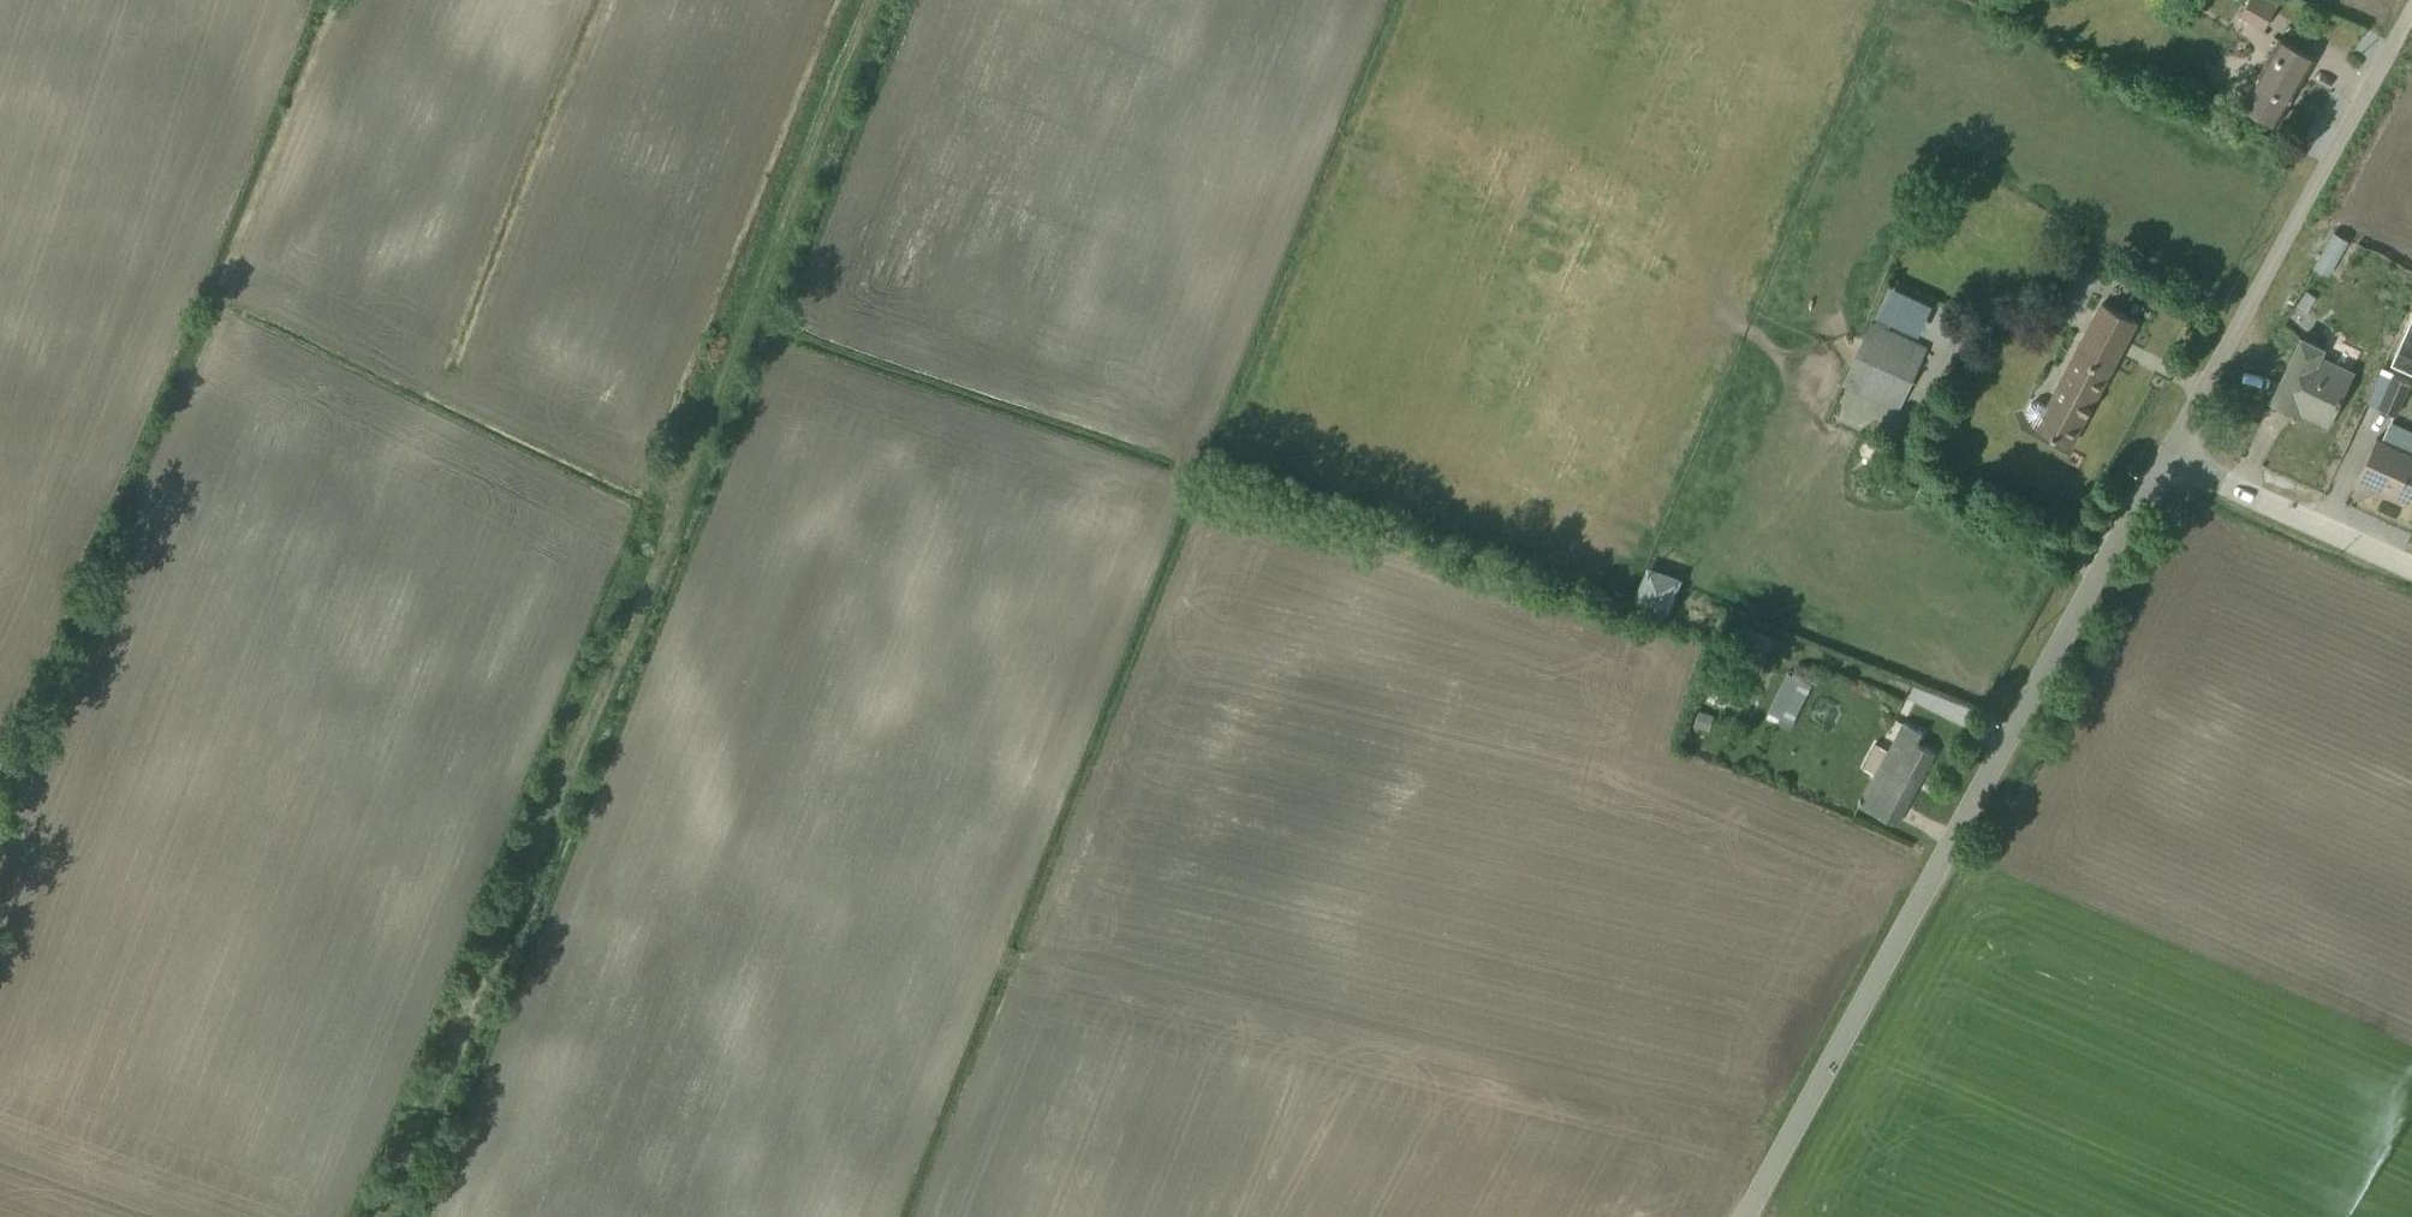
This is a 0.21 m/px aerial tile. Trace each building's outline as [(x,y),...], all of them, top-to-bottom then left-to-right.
[(2261,30),(2279,0),(2249,0),(2239,17),(2261,30)] [(2313,59),(2277,37),(2237,104),(2274,125),(2313,59)] [(2330,273),(2348,242),(2335,234),(2317,266),(2330,273)] [(2072,445),(2137,321),(2100,301),(2045,405),(2037,401),(2028,403),(2025,410),(2027,417),(2036,422),(2034,425),(2072,445)] [(1898,410),(1926,346),(1872,322),(1844,386),(1898,410)] [(2299,337),(2270,399),(2327,425),(2353,370),(2321,355),(2324,348),(2299,337)] [(2393,415),(2408,381),(2381,369),(2366,403),(2393,415)] [(2357,479),(2409,502),(2411,496),(2411,429),(2391,419),(2382,439),(2376,436),(2357,479)] [(1646,562),(1632,599),(1671,614),(1685,577),(1646,562)] [(1757,632),(1735,682),(1756,690),(1777,641),(1757,632)] [(1772,706),(1799,714),(1809,677),(1783,669),(1772,706)] [(1923,732),(1901,721),(1857,804),(1895,824),(1933,752),(1917,744),(1923,732)]
